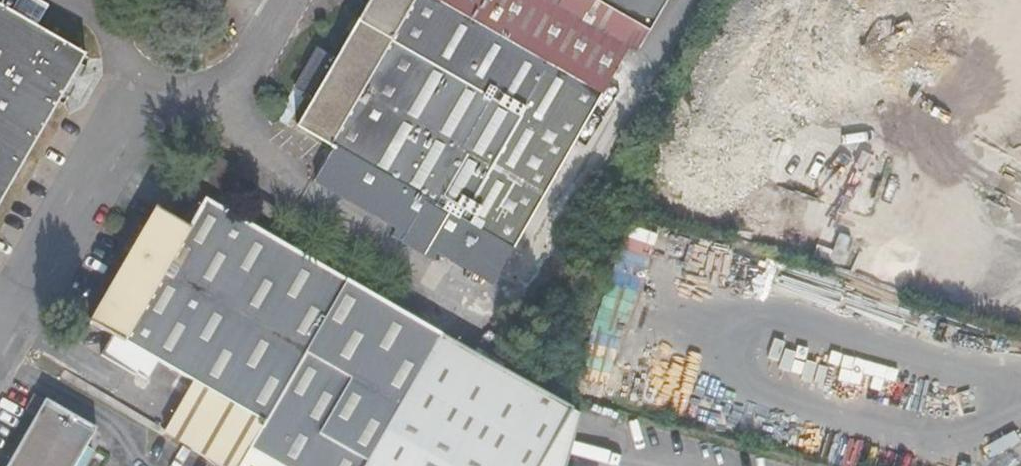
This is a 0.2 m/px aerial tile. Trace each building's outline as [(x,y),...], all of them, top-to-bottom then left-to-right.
[(18,7),(40,18),(48,2),(44,0),(21,0),(18,7)] [(489,287),(660,0),(369,0),(297,126),(331,145),(307,186),(489,287)] [(87,55),(0,6),(0,207),(87,55)] [(229,188),(216,209),(232,219),(246,197),(229,188)] [(147,215),(88,326),(190,386),(160,437),(209,465),(563,465),(575,419),(201,205),(184,235),(147,215)] [(273,228),(267,240),(283,249),(289,236),(273,228)] [(39,403),(5,465),(75,465),(93,435),(39,403)]
